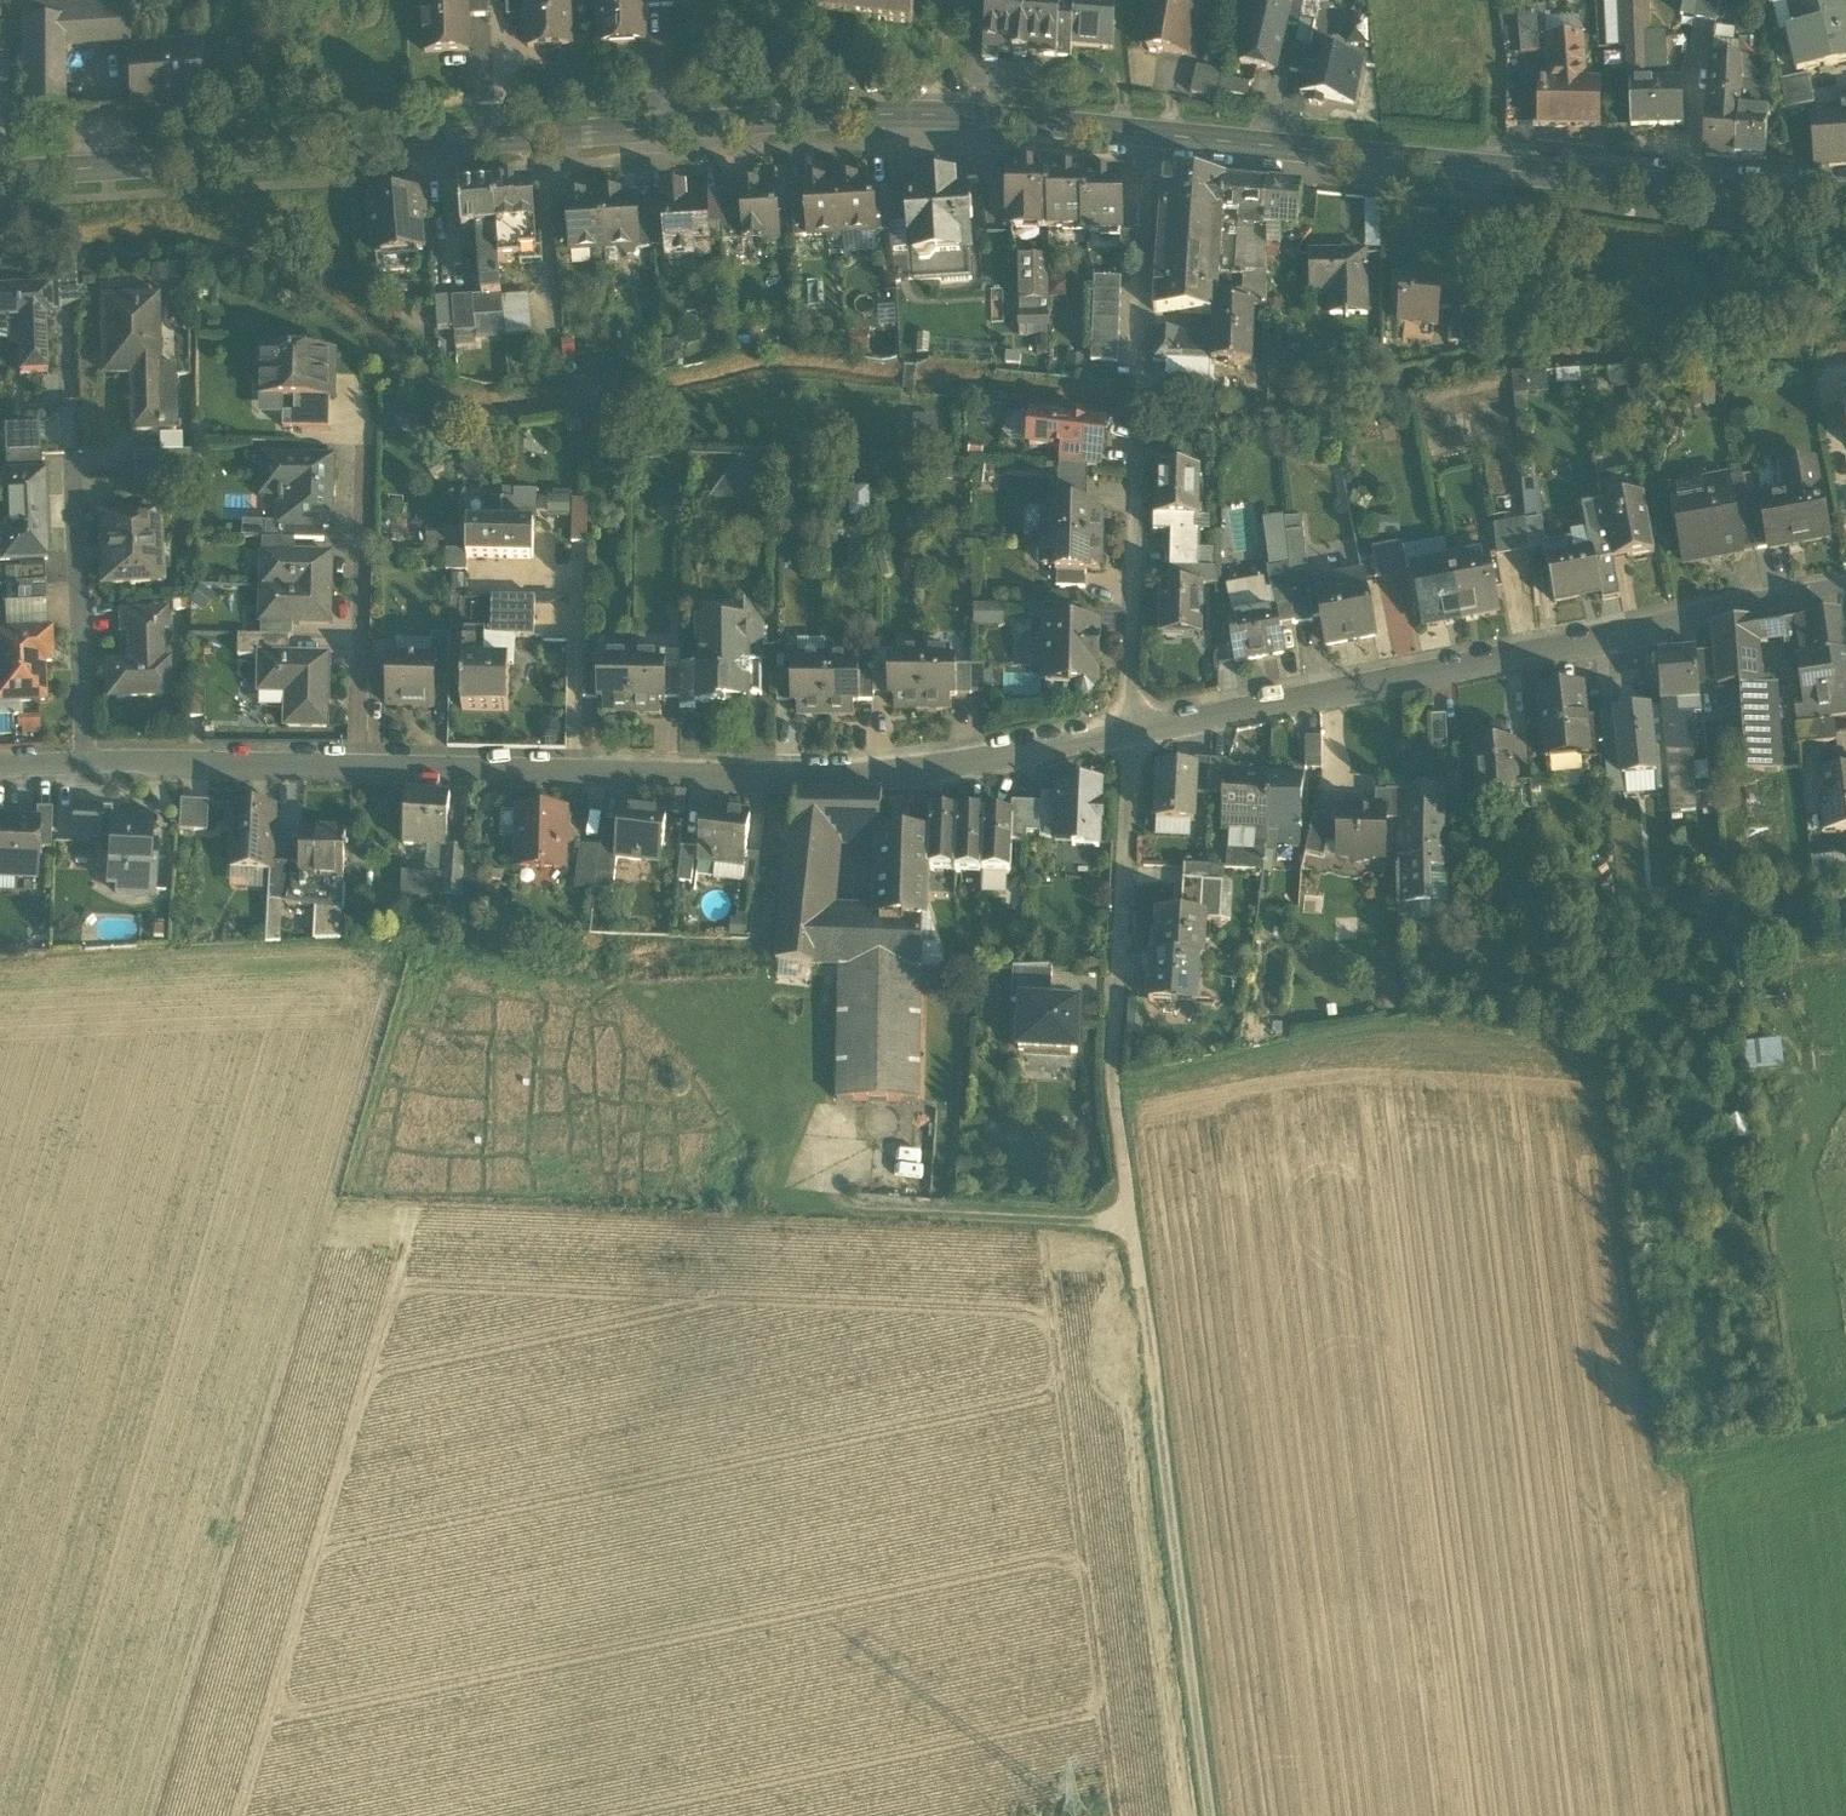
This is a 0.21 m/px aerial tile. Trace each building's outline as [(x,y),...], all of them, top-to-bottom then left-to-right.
[(24,22),(62,22),(62,17),(127,13),(127,0),(24,0),(24,22)] [(426,55),(470,53),(468,18),(467,0),(447,0),(424,1),(426,55)] [(468,18),(490,17),(489,0),(467,0),(468,18)] [(508,19),(528,18),(526,0),(507,0),(508,19)] [(529,50),(572,48),(569,0),(526,0),(528,18),(529,50)] [(601,45),(644,43),(643,9),(642,0),(598,0),(601,45)] [(643,9),(676,7),(676,0),(642,0),(643,9)] [(746,17),(803,25),(805,13),(851,19),(853,0),(749,0),(746,17)] [(912,27),(915,0),(853,0),(851,19),(912,27)] [(1074,29),(1077,0),(988,0),(986,35),(999,36),(998,53),(999,53),(1013,54),(1013,57),(1027,58),(1027,56),(1043,57),(1046,27),(1074,29)] [(1074,29),(1073,45),(1111,48),(1113,0),(1077,0),(1074,29)] [(1186,54),(1194,3),(1176,0),(1148,0),(1140,47),(1145,48),(1149,53),(1158,54),(1163,51),(1186,54)] [(1299,27),(1301,18),(1304,3),(1305,0),(1291,0),(1288,9),(1285,24),(1299,27)] [(1622,47),(1620,0),(1604,0),(1606,48),(1622,47)] [(1622,47),(1628,47),(1628,45),(1648,44),(1648,36),(1647,0),(1620,0),(1622,47)] [(1699,0),(1683,0),(1681,14),(1696,17),(1699,0)] [(1697,17),(1717,21),(1720,0),(1701,0),(1697,17)] [(1795,30),(1845,19),(1845,2),(1845,0),(1788,0),(1789,1),(1795,30)] [(1240,64),(1274,72),(1285,24),(1288,9),(1254,1),(1240,64)] [(1319,6),(1304,3),(1301,18),(1315,21),(1319,6)] [(1521,56),(1526,55),(1524,37),(1547,33),(1546,9),(1519,11),(1521,56)] [(23,110),(63,111),(63,57),(63,46),(129,42),(127,13),(62,17),(62,22),(24,22),(23,110)] [(1290,71),(1304,74),(1308,53),(1309,53),(1315,21),(1301,18),(1299,27),(1290,71)] [(1795,30),(1788,32),(1797,73),(1808,70),(1845,62),(1845,19),(1795,30)] [(1348,40),(1351,44),(1365,43),(1364,24),(1347,24),(1348,40)] [(1043,57),(1071,59),(1072,45),(1073,45),(1074,29),(1046,27),(1043,57)] [(1524,37),(1526,55),(1547,51),(1546,40),(1548,40),(1547,33),(1524,37)] [(1712,55),(1741,58),(1740,38),(1713,34),(1712,55)] [(983,63),(998,64),(999,53),(998,53),(999,36),(986,35),(983,63)] [(1648,36),(1648,44),(1650,82),(1665,82),(1663,35),(1648,36)] [(1547,51),(1550,86),(1587,86),(1583,37),(1548,40),(1546,40),(1547,51)] [(1756,39),(1740,38),(1741,58),(1742,80),(1755,81),(1756,39)] [(1682,81),(1665,82),(1650,82),(1648,44),(1628,45),(1628,47),(1631,128),(1684,126),(1682,81)] [(197,46),(183,47),(184,61),(198,59),(197,46)] [(128,52),(133,111),(202,105),(198,59),(184,61),(183,47),(130,52),(128,52)] [(1322,98),(1353,104),(1361,64),(1346,61),(1341,54),(1332,52),(1325,57),(1309,53),(1308,53),(1304,74),(1300,93),(1311,95),(1313,100),(1318,101),(1322,98)] [(9,82),(9,53),(0,53),(0,82),(9,82)] [(1706,156),(1735,157),(1742,80),(1741,58),(1712,55),(1709,107),(1709,108),(1706,156)] [(1191,93),(1217,99),(1219,92),(1222,78),(1223,72),(1197,66),(1191,93)] [(1781,81),(1786,111),(1815,104),(1809,75),(1781,81)] [(1219,92),(1247,99),(1250,85),(1222,78),(1219,92)] [(1755,81),(1742,80),(1735,157),(1765,159),(1768,113),(1759,112),(1761,81),(1755,81)] [(1599,86),(1587,86),(1550,86),(1540,86),(1539,125),(1599,126),(1599,86)] [(1831,165),(1845,164),(1845,97),(1843,98),(1844,115),(1828,116),(1831,165)] [(1828,116),(1811,117),(1814,166),(1831,165),(1828,116)] [(1039,224),(1049,224),(1048,171),(1048,166),(1009,166),(1010,224),(1011,224),(1039,224)] [(1049,229),(1085,229),(1084,176),(1084,171),(1048,171),(1049,224),(1049,229)] [(1215,315),(1213,337),(1212,349),(1211,363),(1214,363),(1252,365),(1254,308),(1267,309),(1266,249),(1265,224),(1268,184),(1165,173),(1154,310),(1215,315)] [(1121,175),(1084,176),(1085,229),(1085,234),(1120,234),(1121,234),(1121,233),(1121,175)] [(838,181),(838,185),(842,236),(858,235),(858,236),(865,241),(870,241),(876,235),(873,192),(872,183),(856,184),(856,179),(838,181)] [(911,254),(920,262),(929,261),(935,254),(938,254),(960,252),(958,223),(967,223),(972,218),(971,208),(966,203),(964,179),(906,183),(909,227),(911,254)] [(842,238),(842,236),(838,185),(823,186),(823,181),(804,183),(805,196),(808,238),(825,237),(825,239),(832,244),(838,243),(842,238)] [(873,192),(876,235),(890,234),(890,228),(909,227),(906,183),(887,184),(887,191),(873,192)] [(1301,187),(1268,184),(1265,224),(1266,249),(1277,249),(1279,249),(1279,225),(1297,226),(1301,190),(1301,187)] [(532,187),(494,189),(499,262),(520,261),(520,254),(537,252),(532,187)] [(762,243),(768,249),(774,248),(780,242),(776,190),(750,192),(750,187),(742,187),(744,214),(746,243),(762,242),(762,243)] [(502,296),(499,262),(494,189),(460,192),(463,233),(478,231),(482,295),(473,296),(473,298),(475,318),(503,316),(502,296)] [(694,258),(699,262),(706,262),(711,257),(710,250),(708,248),(707,238),(708,238),(708,225),(706,195),(685,196),(685,191),(665,192),(666,205),(669,249),(669,259),(694,258)] [(723,224),(724,244),(746,243),(744,214),(723,215),(721,194),(706,195),(708,225),(723,224)] [(371,200),(375,255),(423,251),(419,195),(371,200)] [(602,197),(602,201),(606,252),(622,251),(622,253),(628,258),(634,258),(640,251),(637,208),(636,199),(621,200),(621,195),(602,197)] [(791,197),(793,239),(808,238),(805,196),(791,197)] [(606,254),(606,252),(602,201),(586,202),(586,198),(568,199),(569,212),(572,254),(589,253),(589,255),(595,260),(600,260),(606,254)] [(1380,201),(1364,201),(1365,249),(1381,249),(1380,201)] [(669,249),(666,205),(637,208),(640,251),(654,250),(669,249)] [(554,213),(557,255),(572,254),(569,212),(554,213)] [(960,252),(938,254),(940,278),(971,276),(967,223),(958,223),(960,252)] [(892,256),(911,254),(909,227),(890,228),(890,234),(892,256)] [(1118,262),(1131,263),(1133,233),(1121,233),(1121,234),(1120,234),(1120,247),(1118,247),(1118,262)] [(877,256),(876,235),(870,241),(865,241),(858,236),(858,235),(842,236),(842,238),(843,258),(877,256)] [(520,254),(520,261),(521,265),(543,264),(542,252),(537,252),(520,254)] [(1335,291),(1336,315),(1367,314),(1366,252),(1311,253),(1311,291),(1335,291)] [(1020,301),(1049,301),(1049,260),(1020,260),(1020,301)] [(55,264),(56,293),(77,292),(75,263),(55,264)] [(188,267),(151,268),(151,285),(188,283),(188,267)] [(1397,322),(1439,326),(1443,278),(1402,274),(1397,322)] [(1095,278),(1093,320),(1120,321),(1122,279),(1095,278)] [(0,289),(0,319),(6,318),(18,318),(19,346),(20,373),(48,372),(45,317),(52,317),(51,286),(0,289)] [(77,307),(77,292),(56,293),(57,316),(77,307)] [(503,316),(504,336),(532,334),(529,294),(502,296),(503,316)] [(473,296),(452,297),(437,298),(436,298),(438,328),(454,326),(456,346),(477,345),(476,338),(475,325),(475,318),(473,298),(473,296)] [(132,432),(151,431),(151,428),(176,428),(175,366),(158,367),(157,299),(102,301),(102,335),(116,335),(117,376),(131,376),(144,375),(144,401),(131,402),(132,432)] [(1049,301),(1020,301),(1020,335),(1049,335),(1049,301)] [(896,307),(878,308),(879,329),(897,328),(896,307)] [(1449,341),(1481,344),(1484,312),(1452,309),(1449,341)] [(475,325),(476,338),(504,336),(503,316),(475,318),(475,325)] [(6,318),(7,340),(19,346),(18,318),(6,318)] [(1119,363),(1120,321),(1093,320),(1092,362),(1119,363)] [(1211,363),(1212,349),(1178,347),(1179,335),(1179,331),(1154,330),(1153,360),(1169,361),(1211,363)] [(849,333),(850,350),(870,350),(870,333),(849,333)] [(116,335),(102,335),(103,376),(117,376),(116,335)] [(1213,337),(1179,335),(1178,347),(1212,349),(1213,337)] [(664,360),(683,360),(683,341),(664,341),(664,360)] [(259,377),(260,382),(265,383),(269,387),(269,397),(284,398),(295,398),(330,399),(330,391),(328,391),(328,375),(333,375),(334,353),(321,352),(261,351),(259,356),(258,361),(258,366),(258,372),(259,377)] [(1169,361),(1168,368),(1214,370),(1214,363),(1211,363),(1169,361)] [(1633,364),(1609,365),(1612,387),(1637,383),(1633,364)] [(1581,383),(1578,367),(1556,368),(1557,384),(1581,383)] [(1212,403),(1214,370),(1168,368),(1166,399),(1211,403),(1212,403)] [(1512,370),(1514,393),(1549,390),(1547,368),(1512,370)] [(131,376),(131,402),(144,401),(144,375),(131,376)] [(1716,380),(1691,380),(1691,404),(1716,405),(1716,380)] [(259,397),(269,397),(269,387),(265,383),(260,382),(259,397)] [(259,413),(283,414),(284,398),(269,397),(259,397),(259,413)] [(283,428),(329,430),(330,399),(295,398),(294,414),(283,414),(283,428)] [(73,438),(73,400),(59,400),(59,438),(73,438)] [(405,417),(394,410),(384,416),(383,428),(393,434),(404,429),(405,417)] [(1012,443),(1029,445),(1033,417),(1015,415),(1012,443)] [(1099,454),(1101,454),(1105,426),(1033,417),(1029,445),(1062,449),(1099,454)] [(3,427),(4,456),(39,454),(38,425),(3,427)] [(159,452),(182,452),(182,434),(159,435),(159,452)] [(1062,449),(1060,464),(1088,467),(1097,468),(1099,454),(1062,449)] [(134,453),(135,473),(190,471),(190,451),(182,452),(159,452),(134,453)] [(4,456),(5,473),(41,471),(41,454),(39,454),(4,456)] [(488,471),(473,455),(460,466),(475,483),(488,471)] [(764,457),(741,456),(710,499),(763,501),(764,457)] [(324,527),(330,527),(330,512),(322,511),(322,502),(333,503),(334,459),(264,457),(262,496),(278,496),(278,505),(280,505),(280,524),(280,525),(324,527)] [(1770,546),(1770,548),(1828,537),(1819,488),(1818,489),(1812,460),(1782,465),(1787,494),(1763,499),(1761,499),(1770,546)] [(1060,464),(1059,478),(1087,481),(1088,467),(1060,464)] [(1159,466),(1158,516),(1195,517),(1197,517),(1198,467),(1159,466)] [(2,535),(3,560),(16,559),(44,558),(46,558),(43,471),(41,471),(5,473),(8,528),(1,529),(2,535)] [(190,489),(190,471),(135,473),(135,492),(190,489)] [(1741,550),(1755,548),(1746,495),(1742,475),(1728,477),(1741,550)] [(1675,508),(1685,561),(1703,557),(1703,560),(1741,553),(1741,550),(1728,477),(1705,482),(1709,502),(1675,508)] [(1088,481),(1087,481),(1059,478),(1058,504),(1087,505),(1088,481)] [(1670,487),(1675,508),(1709,502),(1705,482),(1705,480),(1670,487)] [(1526,520),(1526,522),(1541,519),(1535,484),(1523,486),(1526,520)] [(870,515),(869,486),(849,487),(850,516),(870,515)] [(514,490),(514,501),(517,501),(516,524),(533,524),(534,490),(514,490)] [(1761,492),(1746,495),(1755,548),(1770,546),(1761,499),(1763,499),(1761,492)] [(1603,501),(1614,558),(1655,550),(1654,549),(1652,549),(1642,496),(1644,496),(1644,493),(1603,501)] [(570,495),(548,495),(548,517),(570,517),(570,495)] [(571,542),(586,542),(587,500),(572,499),(571,542)] [(650,522),(671,521),(670,499),(649,500),(650,522)] [(486,523),(501,523),(502,501),(487,501),(486,523)] [(514,501),(502,501),(501,523),(516,524),(517,501),(514,501)] [(1582,505),(1590,550),(1593,549),(1596,562),(1614,558),(1603,501),(1582,505)] [(1045,510),(1045,538),(1100,539),(1101,511),(1089,511),(1089,505),(1087,505),(1058,504),(1057,510),(1045,510)] [(100,514),(102,584),(161,582),(160,559),(152,559),(150,512),(100,514)] [(1300,515),(1284,516),(1289,564),(1292,589),(1306,586),(1304,572),(1306,572),(1300,515)] [(1195,531),(1195,517),(1158,516),(1154,516),(1154,531),(1172,531),(1171,568),(1199,569),(1199,568),(1199,548),(1200,531),(1195,531)] [(1262,519),(1269,568),(1289,564),(1284,516),(1262,519)] [(1401,518),(1379,517),(1378,534),(1400,535),(1401,518)] [(1546,545),(1541,519),(1526,522),(1529,549),(1544,547),(1544,545),(1546,545)] [(1497,555),(1529,549),(1526,522),(1526,520),(1494,525),(1497,555)] [(266,525),(266,524),(243,523),(242,539),(264,540),(266,540),(266,525)] [(473,556),(500,557),(501,523),(486,523),(468,523),(468,550),(467,556),(473,556)] [(516,524),(501,523),(500,557),(533,558),(533,524),(516,524)] [(266,525),(266,540),(296,540),(324,541),(324,527),(280,525),(280,524),(266,524),(266,525)] [(425,526),(428,544),(446,541),(443,524),(425,526)] [(1099,567),(1100,539),(1045,538),(1044,566),(1056,566),(1056,572),(1057,572),(1086,573),(1087,573),(1087,567),(1099,567)] [(1411,565),(1450,558),(1446,538),(1403,546),(1408,573),(1413,572),(1411,565)] [(295,555),(296,540),(266,540),(264,540),(263,554),(295,555)] [(1544,547),(1554,601),(1579,596),(1579,593),(1598,589),(1598,592),(1601,591),(1596,562),(1593,549),(1590,550),(1574,553),(1571,540),(1546,545),(1544,545),(1544,547)] [(1373,549),(1378,578),(1408,573),(1403,546),(1402,543),(1373,549)] [(1200,569),(1213,569),(1213,548),(1199,548),(1199,568),(1199,569),(1200,569)] [(446,569),(473,570),(473,556),(467,556),(468,550),(446,550),(446,569)] [(896,575),(890,551),(876,555),(882,578),(896,575)] [(1488,551),(1450,558),(1461,617),(1499,610),(1488,551)] [(263,554),(262,588),(330,590),(331,556),(295,555),(263,554)] [(1423,625),(1461,617),(1450,558),(1411,565),(1413,572),(1423,625)] [(1601,591),(1603,598),(1620,595),(1614,558),(1596,562),(1601,591)] [(1292,589),(1289,564),(1269,568),(1267,568),(1271,592),(1292,589)] [(16,569),(17,584),(45,583),(44,568),(16,569)] [(1170,582),(1199,583),(1200,569),(1199,569),(1171,568),(1170,582)] [(1202,583),(1216,583),(1215,569),(1213,569),(1200,569),(1199,583),(1202,583)] [(1057,586),(1086,587),(1086,573),(1057,572),(1057,586)] [(1315,584),(1327,644),(1375,634),(1363,574),(1315,584)] [(1231,603),(1234,617),(1269,610),(1263,581),(1230,587),(1233,602),(1231,603)] [(1198,636),(1200,636),(1202,583),(1199,583),(1170,582),(1162,582),(1161,635),(1163,635),(1164,629),(1198,630),(1198,636)] [(15,584),(16,604),(46,602),(45,583),(17,584),(15,584)] [(216,597),(201,585),(189,601),(204,612),(216,597)] [(1306,586),(1292,589),(1295,622),(1313,619),(1306,586)] [(329,624),(330,590),(262,588),(261,621),(293,622),(293,623),(329,624)] [(1279,626),(1295,622),(1292,589),(1271,592),(1275,609),(1276,609),(1279,626)] [(514,636),(535,637),(536,598),(492,597),(492,636),(514,636)] [(47,631),(46,602),(16,604),(6,604),(7,633),(47,631)] [(744,602),(744,605),(744,626),(762,626),(744,602)] [(1004,627),(1004,605),(974,604),(973,626),(1004,627)] [(701,605),(701,626),(744,626),(744,605),(701,605)] [(1043,625),(1047,625),(1047,623),(1079,624),(1079,607),(1043,606),(1043,625)] [(1275,609),(1269,610),(1234,617),(1229,618),(1233,639),(1231,639),(1235,661),(1284,652),(1279,626),(1276,609),(1275,609)] [(166,611),(147,612),(148,629),(161,628),(161,630),(167,629),(166,611)] [(1802,659),(1845,652),(1845,646),(1840,611),(1784,621),(1783,615),(1780,615),(1784,640),(1785,643),(1799,641),(1802,659)] [(121,613),(122,631),(129,631),(129,629),(148,629),(147,612),(121,613)] [(1780,615),(1764,617),(1768,643),(1784,640),(1780,615)] [(1758,644),(1768,643),(1764,617),(1713,625),(1718,686),(1727,685),(1740,684),(1744,750),(1746,773),(1782,771),(1776,685),(1762,686),(1758,644)] [(261,621),(261,636),(290,637),(292,637),(293,623),(293,622),(261,621)] [(1082,692),(1088,693),(1092,688),(1093,682),(1096,682),(1098,624),(1079,624),(1047,623),(1047,625),(1046,640),(1036,640),(1036,666),(1045,666),(1045,674),(1069,674),(1069,682),(1078,682),(1078,688),(1082,692)] [(746,691),(746,681),(749,679),(752,677),(752,673),(762,673),(762,626),(744,626),(701,626),(701,665),(701,701),(701,703),(715,703),(715,700),(725,700),(725,691),(746,691)] [(108,665),(109,697),(169,695),(168,662),(162,662),(161,630),(161,628),(148,629),(129,629),(129,631),(130,664),(108,665)] [(6,701),(22,701),(44,700),(43,661),(51,661),(50,631),(47,631),(7,633),(0,633),(0,676),(5,676),(6,701)] [(464,662),(483,662),(484,636),(484,633),(465,633),(465,636),(464,662)] [(434,679),(449,679),(450,636),(432,635),(432,640),(431,658),(435,658),(434,679)] [(289,655),(290,637),(261,636),(239,636),(238,656),(260,657),(260,654),(289,655)] [(465,636),(450,636),(449,679),(463,680),(464,662),(465,636)] [(492,636),(484,636),(483,662),(509,663),(514,663),(514,636),(492,636)] [(431,658),(432,640),(397,639),(397,657),(431,658)] [(798,640),(798,659),(825,659),(825,640),(798,640)] [(1695,653),(1697,683),(1715,682),(1712,651),(1695,653)] [(660,653),(660,656),(660,668),(666,668),(666,670),(680,670),(680,665),(680,652),(660,653)] [(894,664),(894,652),(874,652),(874,665),(888,665),(888,664),(894,664)] [(894,708),(922,708),(922,652),(894,652),(894,664),(888,664),(888,665),(888,694),(888,696),(894,696),(894,708)] [(950,652),(922,652),(922,708),(950,708),(950,695),(956,695),(956,694),(956,665),(956,664),(950,664),(950,652)] [(1802,659),(1798,659),(1805,699),(1845,693),(1845,652),(1802,659)] [(1658,655),(1662,706),(1666,752),(1686,750),(1683,713),(1699,711),(1697,683),(1695,653),(1658,655)] [(285,725),(326,726),(328,656),(289,655),(260,654),(260,657),(259,691),(286,692),(286,707),(285,725)] [(603,711),(631,712),(632,656),(604,656),(604,668),(598,668),(598,669),(598,699),(604,699),(603,711)] [(660,656),(632,656),(631,712),(659,712),(659,700),(665,700),(665,699),(666,670),(666,668),(660,668),(660,656)] [(388,706),(433,707),(434,679),(435,658),(431,658),(397,657),(389,657),(388,706)] [(797,714),(825,714),(825,659),(798,659),(797,659),(797,671),(791,671),(791,701),(791,702),(797,702),(797,714)] [(853,659),(825,659),(825,714),(853,714),(853,702),(859,702),(859,701),(859,672),(859,671),(853,671),(853,659)] [(462,708),(508,709),(509,663),(483,662),(464,662),(463,680),(462,708)] [(680,665),(680,670),(680,699),(680,708),(695,708),(696,701),(701,701),(701,665),(680,665)] [(874,694),(888,694),(888,665),(874,665),(874,672),(874,694)] [(956,694),(971,694),(971,665),(956,665),(956,694)] [(971,694),(985,694),(985,665),(971,665),(971,694)] [(583,698),(598,699),(598,669),(584,669),(583,698)] [(665,699),(680,699),(680,670),(666,670),(665,699)] [(777,701),(791,701),(791,671),(777,671),(777,701)] [(859,701),(874,701),(874,694),(874,672),(859,672),(859,701)] [(762,697),(762,673),(752,673),(752,677),(749,679),(746,681),(746,691),(746,697),(762,697)] [(1732,766),(1744,750),(1740,684),(1727,685),(1732,766)] [(1538,690),(1546,758),(1588,753),(1589,753),(1585,714),(1582,686),(1538,690)] [(190,717),(204,718),(204,689),(190,689),(190,717)] [(286,692),(259,691),(259,706),(286,707),(286,692)] [(1805,699),(1808,718),(1845,712),(1845,693),(1805,699)] [(22,701),(6,701),(0,702),(0,717),(13,716),(17,716),(23,716),(22,701)] [(1662,706),(1649,707),(1656,771),(1623,774),(1625,790),(1668,786),(1666,752),(1662,706)] [(1621,755),(1623,774),(1656,771),(1649,707),(1615,711),(1621,755)] [(1615,711),(1600,713),(1605,756),(1605,757),(1621,755),(1615,711)] [(1588,753),(1588,758),(1605,756),(1600,713),(1585,714),(1589,753),(1588,753)] [(40,715),(23,716),(17,716),(17,728),(21,728),(22,734),(41,734),(40,715)] [(1431,715),(1433,749),(1447,748),(1446,715),(1431,715)] [(13,716),(0,717),(0,735),(14,735),(13,716)] [(559,718),(544,717),(543,739),(558,740),(559,718)] [(1796,723),(1798,744),(1837,739),(1835,719),(1796,723)] [(1305,737),(1306,768),(1323,768),(1322,737),(1305,737)] [(1474,743),(1479,799),(1516,796),(1517,796),(1516,783),(1513,740),(1474,743)] [(1668,786),(1670,811),(1680,810),(1678,794),(1696,792),(1691,750),(1686,750),(1666,752),(1668,786)] [(1605,757),(1609,794),(1625,792),(1625,790),(1623,774),(1621,755),(1605,757)] [(1194,792),(1209,792),(1210,760),(1195,759),(1194,771),(1195,771),(1194,792)] [(1227,761),(1210,760),(1209,792),(1224,793),(1225,772),(1226,773),(1227,761)] [(1157,820),(1193,822),(1194,792),(1195,771),(1194,771),(1159,769),(1158,790),(1156,789),(1154,816),(1157,816),(1157,820)] [(1836,829),(1845,827),(1845,769),(1816,773),(1821,816),(1835,814),(1836,829)] [(1224,829),(1266,830),(1270,773),(1226,773),(1225,772),(1224,793),(1222,829),(1224,829)] [(1303,774),(1270,773),(1266,830),(1300,832),(1303,774)] [(1516,796),(1518,813),(1534,811),(1531,782),(1516,783),(1517,796),(1516,796)] [(1072,845),(1099,846),(1100,821),(1102,821),(1103,804),(1101,803),(1101,785),(1075,784),(1075,789),(1058,788),(1058,793),(1056,837),(1072,837),(1072,845)] [(1412,922),(1432,922),(1438,920),(1444,916),(1447,911),(1450,904),(1449,876),(1441,870),(1442,869),(1442,790),(1408,789),(1407,850),(1404,850),(1404,858),(1398,858),(1398,866),(1399,905),(1400,924),(1412,923),(1412,922)] [(427,846),(446,847),(449,794),(408,791),(404,844),(427,846)] [(667,814),(685,815),(687,792),(666,791),(667,814)] [(1403,820),(1404,792),(1376,791),(1375,810),(1385,811),(1385,819),(1403,820)] [(882,792),(859,793),(857,839),(879,840),(879,836),(881,836),(881,835),(882,792)] [(1042,792),(1041,802),(1040,831),(1040,836),(1056,837),(1058,793),(1042,792)] [(1697,809),(1696,792),(1678,794),(1680,810),(1697,809)] [(777,963),(814,967),(818,938),(825,939),(828,913),(836,838),(857,839),(859,793),(797,794),(777,963)] [(1518,813),(1516,796),(1479,799),(1480,817),(1518,813)] [(178,831),(208,832),(210,802),(179,800),(178,831)] [(1026,840),(1027,830),(1028,801),(1012,801),(1011,815),(1013,815),(1012,839),(1026,840)] [(1041,802),(1028,801),(1027,830),(1040,831),(1041,802)] [(269,869),(271,869),(271,863),(274,811),(252,810),(252,805),(235,804),(234,809),(233,833),(231,869),(264,869),(269,869)] [(72,835),(100,837),(101,807),(73,806),(72,835)] [(100,837),(108,837),(109,819),(111,819),(112,808),(101,807),(100,837)] [(36,847),(51,848),(52,809),(36,808),(36,820),(37,821),(36,847)] [(617,857),(661,862),(667,814),(621,809),(619,833),(616,857),(617,857)] [(1340,828),(1339,846),(1354,850),(1355,855),(1356,862),(1376,858),(1376,856),(1384,856),(1385,819),(1385,811),(1375,810),(1341,809),(1337,825),(1336,827),(1340,828)] [(519,869),(562,870),(563,846),(572,839),(563,830),(557,823),(564,817),(564,812),(521,811),(521,812),(520,840),(519,869)] [(719,862),(745,865),(746,852),(750,816),(704,811),(698,859),(713,861),(713,863),(715,864),(719,864),(719,862)] [(500,839),(520,840),(521,812),(501,812),(500,839)] [(929,870),(955,871),(958,813),(930,812),(929,870)] [(985,814),(958,813),(955,871),(982,872),(985,814)] [(1011,815),(985,814),(982,872),(1007,873),(1010,873),(1012,839),(1013,815),(1011,815)] [(1306,852),(1324,856),(1327,844),(1339,846),(1340,828),(1336,827),(1337,825),(1332,823),(1333,819),(1314,815),(1306,852)] [(111,823),(111,819),(109,819),(108,837),(108,845),(125,846),(124,869),(119,871),(117,876),(116,884),(116,892),(135,897),(154,894),(157,843),(150,843),(151,821),(130,816),(120,818),(120,823),(111,823)] [(35,878),(36,847),(37,821),(36,820),(21,820),(9,819),(0,819),(0,877),(17,878),(35,878)] [(1192,839),(1193,822),(1157,820),(1156,837),(1192,839)] [(1265,843),(1265,850),(1228,848),(1227,870),(1263,871),(1265,852),(1276,853),(1276,846),(1299,846),(1300,832),(1266,830),(1224,829),(1223,841),(1265,843)] [(302,873),(299,872),(299,876),(342,879),(345,832),(302,830),(300,864),(302,864),(302,873)] [(602,831),(600,849),(597,874),(615,877),(617,857),(616,857),(619,833),(602,831)] [(923,903),(927,903),(929,837),(881,835),(881,836),(879,836),(879,840),(876,915),(876,918),(923,918),(923,903)] [(106,884),(116,884),(117,876),(119,871),(124,869),(125,846),(108,845),(106,884)] [(446,847),(427,846),(425,874),(443,875),(444,870),(446,847)] [(1339,855),(1355,855),(1354,850),(1339,846),(1339,855)] [(444,870),(463,873),(463,872),(464,862),(465,849),(446,847),(444,870)] [(595,890),(597,874),(600,849),(583,847),(579,887),(595,890)] [(677,881),(691,883),(695,849),(681,847),(677,881)] [(743,881),(757,883),(760,854),(746,852),(745,865),(743,881)] [(1812,857),(1814,876),(1845,872),(1843,853),(1812,857)] [(481,863),(464,862),(463,872),(463,873),(461,898),(479,899),(481,863)] [(714,878),(743,881),(745,865),(719,862),(719,864),(715,864),(714,878)] [(280,902),(283,903),(285,864),(271,863),(271,869),(269,869),(267,900),(280,902)] [(300,864),(285,864),(283,903),(285,903),(289,894),(293,871),(299,872),(302,873),(302,864),(300,864)] [(1215,882),(1224,883),(1224,868),(1205,867),(1184,866),(1183,881),(1215,882)] [(263,890),(264,869),(231,869),(231,889),(263,890)] [(444,870),(443,875),(441,896),(461,898),(463,873),(444,870)] [(341,912),(342,879),(299,876),(299,872),(293,871),(289,894),(285,903),(318,908),(341,912)] [(427,895),(441,896),(443,875),(425,874),(402,872),(401,893),(420,894),(420,899),(427,900),(427,895)] [(1007,873),(982,872),(982,892),(1007,893),(1007,873)] [(613,892),(615,877),(597,874),(595,890),(613,892)] [(17,878),(0,877),(0,893),(16,894),(17,878)] [(1206,916),(1206,918),(1213,918),(1215,882),(1183,881),(1182,915),(1206,916)] [(1224,883),(1215,882),(1213,918),(1206,918),(1205,921),(1222,922),(1224,883)] [(1233,883),(1224,883),(1222,922),(1231,922),(1233,883)] [(267,900),(264,942),(277,942),(280,902),(267,900)] [(923,918),(922,971),(945,971),(927,903),(923,903),(923,918)] [(341,912),(318,908),(315,938),(339,937),(341,912)] [(814,967),(839,968),(844,914),(828,913),(825,939),(818,938),(814,967)] [(844,914),(839,968),(922,971),(923,918),(876,918),(876,915),(844,914)] [(1203,960),(1205,921),(1206,918),(1206,916),(1182,915),(1158,914),(1156,958),(1198,960),(1203,960)] [(748,920),(731,919),(729,936),(747,938),(748,920)] [(1196,1005),(1198,960),(1156,958),(1151,958),(1149,1002),(1196,1005)] [(919,1101),(922,971),(839,968),(837,1100),(919,1101)] [(1012,1003),(1021,1004),(1021,1003),(1051,1004),(1052,975),(1013,973),(1012,1003)] [(1144,1003),(1130,1002),(1128,1026),(1129,1026),(1132,1026),(1141,1027),(1143,1027),(1144,1003)] [(1080,1005),(1051,1004),(1021,1003),(1021,1004),(1019,1051),(1024,1052),(1072,1054),(1078,1054),(1080,1005)] [(1129,1026),(1129,1034),(1141,1034),(1141,1027),(1132,1026),(1129,1026)] [(1781,1039),(1746,1044),(1749,1072),(1785,1068),(1781,1039)] [(1072,1054),(1024,1052),(1024,1060),(1071,1062),(1072,1054)]
